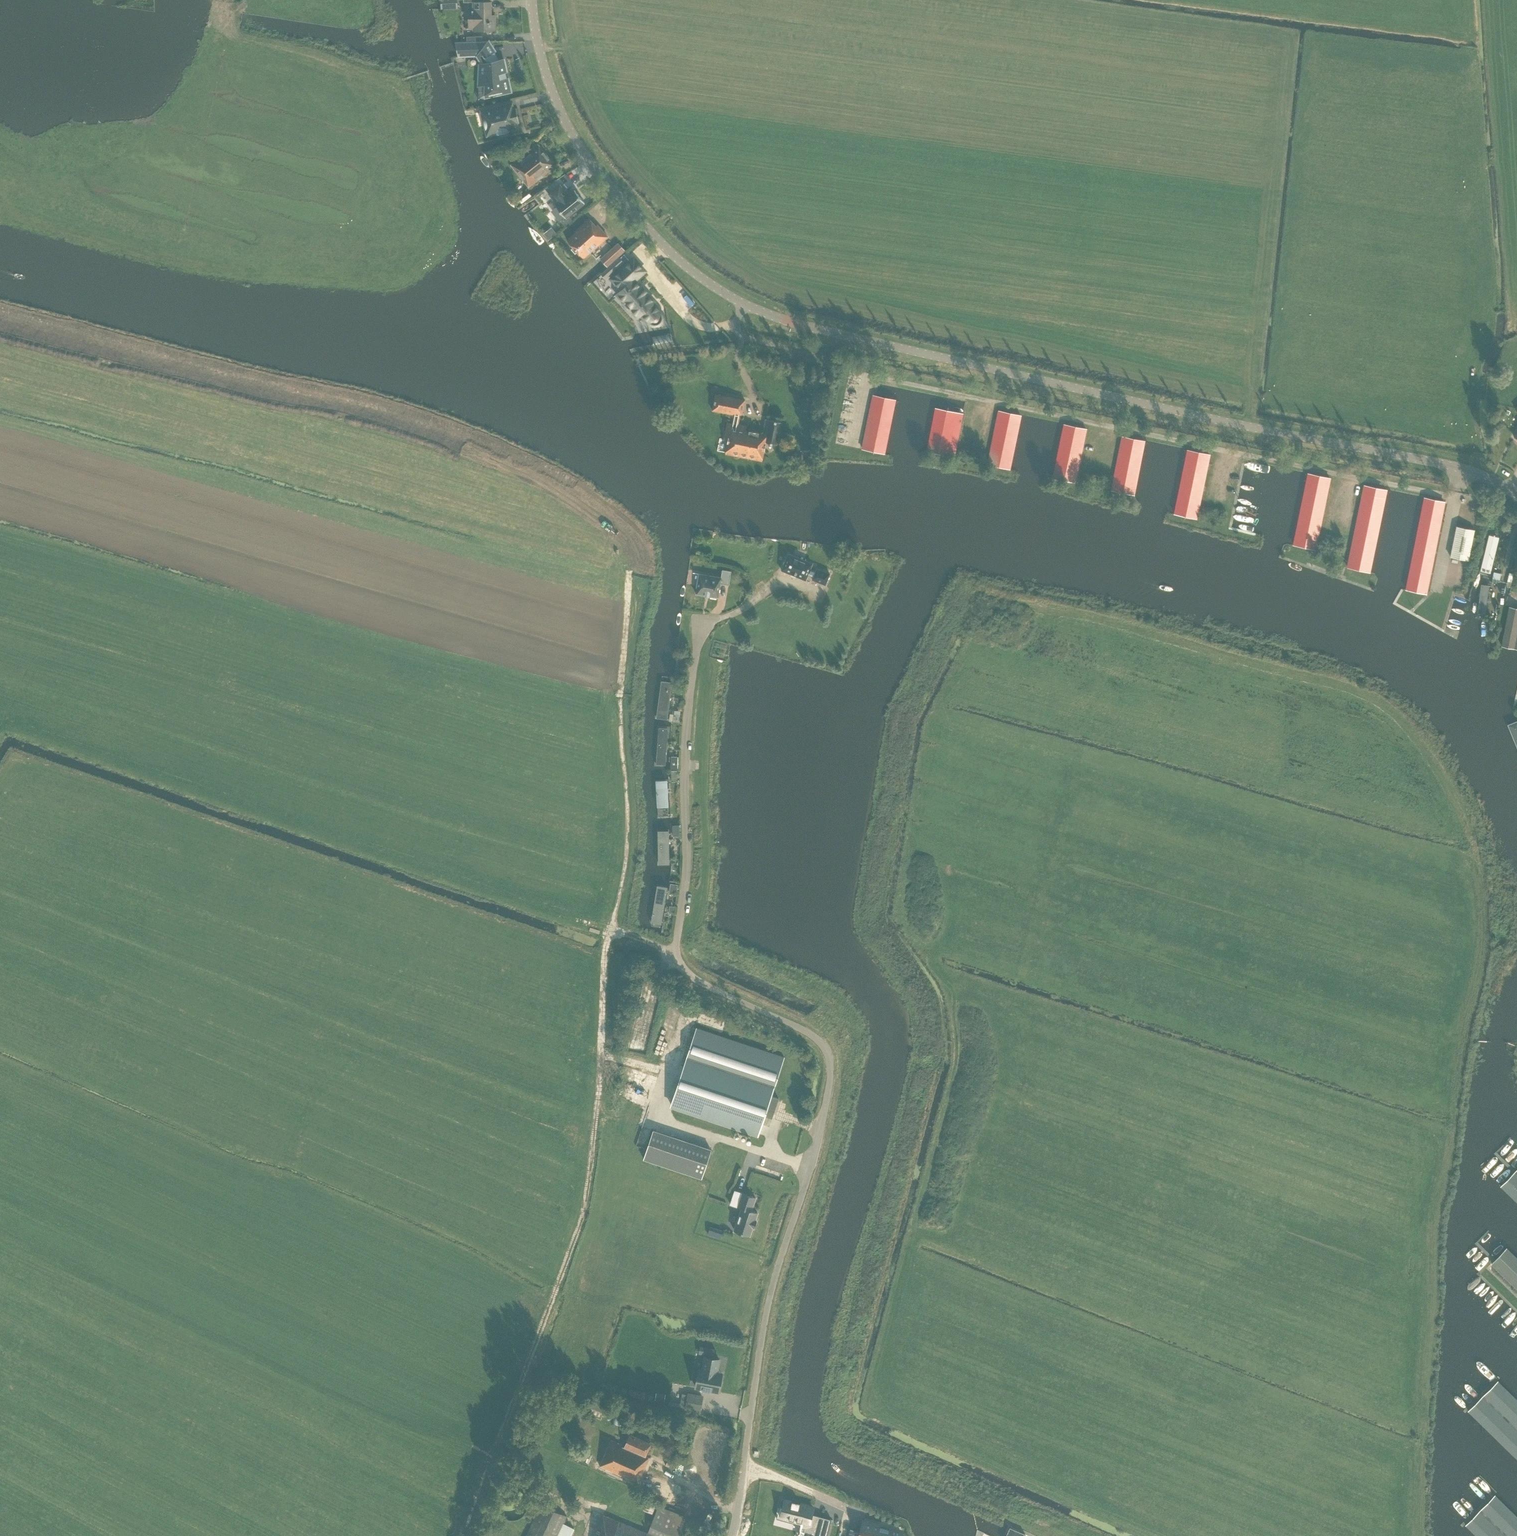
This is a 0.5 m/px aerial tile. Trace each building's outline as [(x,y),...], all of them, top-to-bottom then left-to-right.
[(441,8),(452,8),(457,8),(457,0),(441,0),(441,8)] [(491,15),(491,2),(472,2),(472,7),(469,7),(469,29),(472,29),(472,30),(487,30),(487,36),(495,36),(495,15),(491,15)] [(494,52),(488,42),(456,44),(459,55),(478,55),(481,60),(494,52)] [(502,60),(482,64),(481,85),(486,84),(485,96),(509,91),(502,60)] [(513,103),(507,105),(480,111),(480,113),(485,134),(486,135),(519,127),(518,123),(519,123),(516,108),(514,108),(513,103)] [(555,166),(537,144),(511,165),(528,187),(555,166)] [(565,218),(584,203),(574,190),(568,195),(560,185),(549,194),(557,204),(555,205),(557,207),(553,210),(560,219),(564,216),(565,218)] [(531,195),(527,190),(517,198),(521,203),(531,195)] [(584,258),(608,237),(589,219),(575,232),(567,239),(584,258)] [(625,250),(618,242),(600,259),(607,267),(625,250)] [(643,271),(633,259),(618,273),(611,279),(621,291),(617,295),(622,300),(622,302),(623,303),(623,305),(624,306),(626,308),(627,309),(629,310),(630,311),(631,311),(637,317),(640,314),(648,323),(660,312),(652,303),(653,302),(633,280),(643,271)] [(777,444),(781,422),(765,419),(762,434),(745,431),(746,427),(737,425),(739,415),(742,416),(745,400),(715,394),(712,410),(733,414),(732,423),(727,422),(724,439),(728,440),(725,452),(726,452),(725,454),(762,461),(762,460),(766,442),(777,444)] [(884,454),(895,399),(873,395),(864,440),(862,449),(884,454)] [(963,413),(936,408),(927,452),(954,457),(958,440),(963,413)] [(999,410),(993,440),(988,465),(1009,469),(1020,415),(999,410)] [(1074,483),(1085,428),(1064,424),(1053,478),(1074,483)] [(1144,440),(1123,436),(1112,491),(1133,495),(1144,440)] [(1188,450),(1174,514),(1196,519),(1209,454),(1188,450)] [(1330,477),(1309,473),(1293,545),(1314,550),(1330,477)] [(1386,489),(1365,485),(1349,560),(1348,568),(1369,572),(1386,489)] [(1444,501),(1425,497),(1406,590),(1425,594),(1444,501)] [(1456,526),(1450,556),(1468,560),(1474,530),(1456,526)] [(1499,535),(1490,534),(1489,534),(1483,562),(1482,562),(1481,570),(1491,572),(1499,535)] [(812,563),(788,553),(782,570),(806,580),(808,574),(813,577),(812,579),(825,585),(830,574),(817,568),(816,571),(810,569),(812,563)] [(731,571),(722,569),(721,577),(699,573),(695,594),(718,598),(721,584),(729,585),(731,571)] [(1489,584),(1482,583),(1477,611),(1485,612),(1489,584)] [(1501,646),(1516,649),(1516,608),(1509,606),(1501,646)] [(674,676),(661,675),(657,720),(670,721),(674,676)] [(1507,726),(1516,747),(1516,721),(1507,726)] [(667,766),(668,728),(659,727),(657,766),(667,766)] [(669,819),(668,780),(657,781),(658,820),(669,819)] [(670,866),(669,830),(658,830),(659,866),(670,866)] [(662,927),(668,887),(657,886),(651,926),(662,927)] [(784,1057),(697,1027),(671,1105),(758,1134),(764,1116),(772,1118),(779,1098),(771,1096),(784,1057)] [(711,1150),(653,1130),(643,1159),(701,1178),(711,1150)] [(1501,1186),(1516,1202),(1516,1169),(1501,1186)] [(755,1198),(735,1191),(730,1204),(742,1208),(734,1230),(750,1235),(752,1227),(754,1228),(756,1220),(755,1219),(757,1213),(751,1211),(755,1198)] [(1506,1248),(1491,1263),(1516,1288),(1516,1259),(1506,1248)] [(719,1360),(705,1357),(702,1373),(699,1372),(696,1388),(718,1392),(722,1374),(717,1373),(719,1360)] [(1497,1381),(1468,1411),(1516,1459),(1516,1400),(1497,1381)] [(702,1397),(688,1395),(686,1408),(699,1411),(702,1397)] [(593,1398),(587,1410),(602,1417),(607,1405),(593,1398)] [(618,1405),(612,1422),(624,1426),(630,1409),(618,1405)] [(687,1428),(670,1420),(668,1423),(660,1421),(658,1430),(666,1432),(667,1429),(683,1436),(687,1428)] [(611,1440),(600,1466),(637,1482),(640,1475),(641,1476),(650,1458),(646,1456),(651,1444),(630,1435),(625,1446),(611,1440)] [(589,1455),(587,1468),(598,1470),(600,1458),(589,1455)] [(673,1498),(685,1510),(686,1511),(696,1501),(682,1487),(675,1493),(665,1490),(662,1500),(671,1504),(673,1498)] [(1494,1495),(1465,1525),(1476,1535),(1516,1535),(1516,1517),(1494,1495)] [(784,1501),(780,1517),(808,1525),(806,1535),(827,1535),(831,1521),(812,1515),(814,1508),(803,1506),(803,1507),(799,1506),(800,1503),(792,1501),(791,1503),(784,1501)] [(567,1516),(541,1504),(526,1535),(570,1535),(574,1528),(564,1523),(567,1516)] [(689,1518),(658,1506),(648,1532),(604,1514),(595,1535),(682,1535),(689,1518)] [(901,1531),(874,1524),(873,1527),(863,1524),(861,1531),(860,1535),(900,1535),(901,1531)] [(1025,1533),(1010,1527),(1005,1535),(1023,1535),(1025,1533)]
